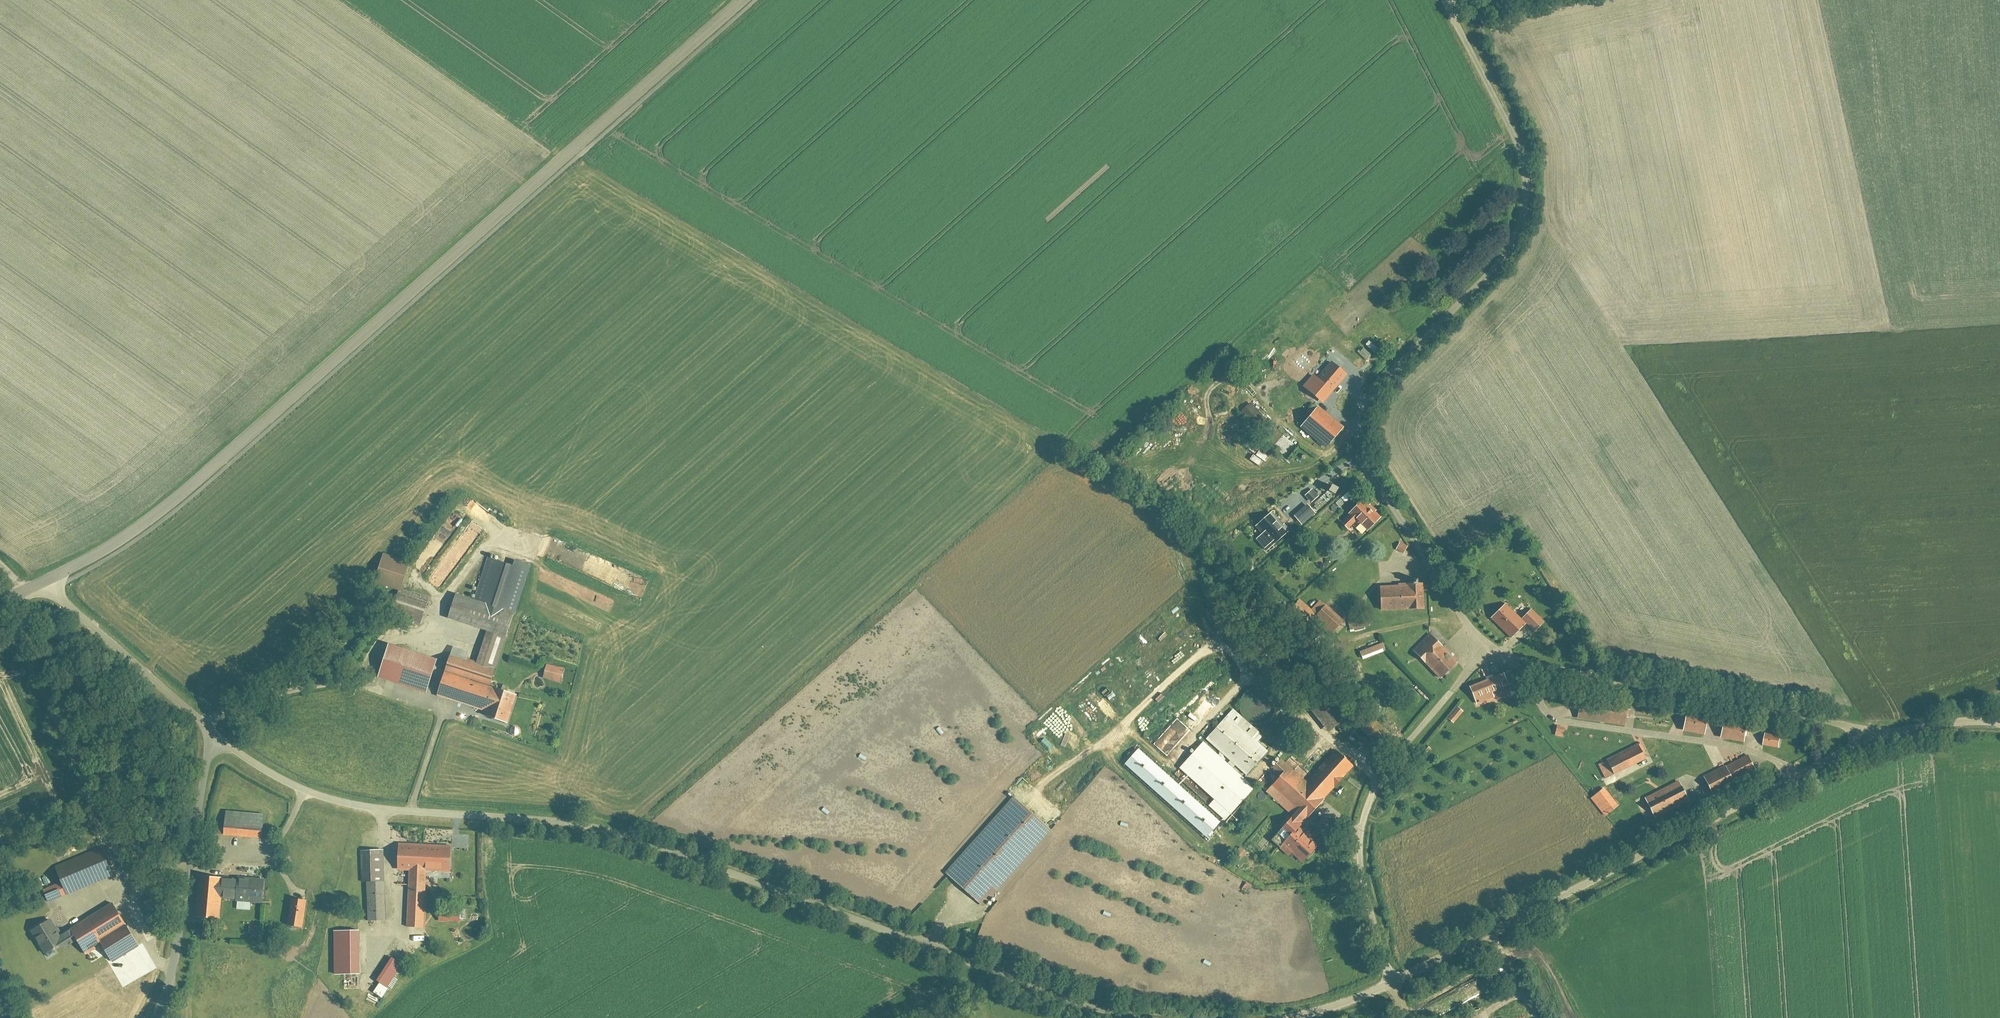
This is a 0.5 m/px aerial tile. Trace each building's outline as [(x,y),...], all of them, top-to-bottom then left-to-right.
[(1330,396),(1346,378),(1329,364),(1319,377),(1314,373),(1303,387),(1317,399),(1324,391),(1330,396)] [(1310,409),(1297,427),(1325,447),(1338,429),(1310,409)] [(1272,418),(1257,436),(1282,457),(1297,439),(1272,418)] [(1359,499),(1346,515),(1366,531),(1379,515),(1359,499)] [(1241,534),(1254,549),(1280,525),(1268,511),(1241,534)] [(410,564),(381,556),(375,578),(405,586),(410,564)] [(436,696),(486,710),(523,570),(488,561),(477,602),(453,596),(446,620),(482,629),(473,660),(447,653),(436,696)] [(1378,586),(1378,611),(1423,610),(1422,585),(1378,586)] [(396,594),(389,618),(421,627),(428,603),(396,594)] [(1324,604),(1315,613),(1300,599),(1283,616),(1311,643),(1325,627),(1333,635),(1343,624),(1324,604)] [(1501,605),(1490,618),(1511,637),(1523,624),(1501,605)] [(1546,619),(1531,607),(1522,619),(1537,630),(1546,619)] [(78,631),(73,636),(80,642),(84,637),(78,631)] [(1434,642),(1418,659),(1440,679),(1456,662),(1434,642)] [(1466,693),(1474,710),(1509,693),(1501,677),(1466,693)] [(485,720),(505,727),(517,691),(496,684),(485,720)] [(1581,693),(1576,721),(1624,729),(1629,701),(1581,693)] [(1264,736),(1233,711),(1209,741),(1249,774),(1267,752),(1258,744),(1264,736)] [(1684,717),(1680,731),(1704,737),(1708,723),(1684,717)] [(1721,724),(1718,738),(1743,744),(1746,729),(1721,724)] [(1565,727),(1555,726),(1554,736),(1563,738),(1565,727)] [(1202,743),(1175,772),(1224,818),(1251,789),(1202,743)] [(1597,763),(1605,779),(1641,759),(1633,743),(1597,763)] [(1333,752),(1305,785),(1286,770),(1267,793),(1301,821),(1349,765),(1333,752)] [(220,812),(218,836),(258,838),(259,815),(220,812)] [(1292,830),(1278,848),(1299,864),(1313,847),(1292,830)] [(395,844),(394,870),(406,870),(404,926),(422,927),(423,870),(447,871),(448,845),(395,844)] [(56,870),(60,882),(39,891),(44,904),(115,874),(104,849),(56,870)] [(361,853),(361,919),(381,919),(380,853),(361,853)] [(256,902),(257,878),(195,874),(191,917),(218,919),(219,899),(256,902)] [(287,901),(286,925),(302,925),(303,901),(287,901)] [(437,904),(437,923),(459,924),(459,904),(437,904)] [(38,918),(25,927),(44,954),(68,937),(84,960),(98,950),(108,964),(133,946),(106,907),(69,932),(64,925),(49,935),(38,918)] [(332,933),(334,974),(356,973),(354,932),(332,933)]
